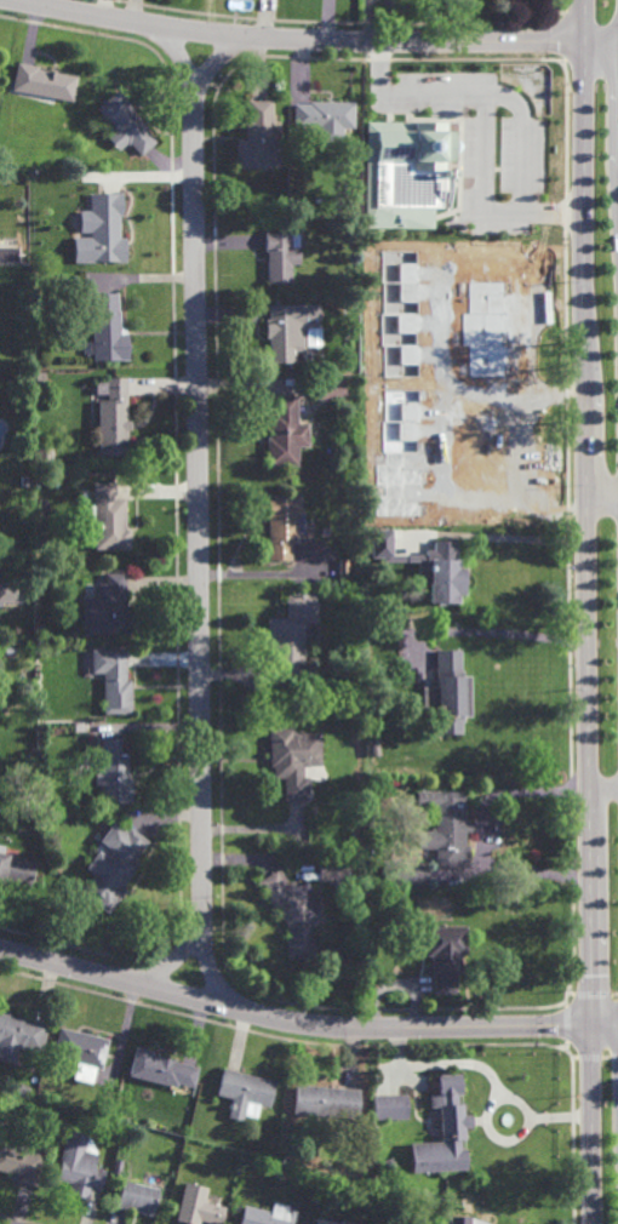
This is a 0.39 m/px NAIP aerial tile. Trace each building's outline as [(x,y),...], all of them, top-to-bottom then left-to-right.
[(75,103),(13,91),(18,63),(39,68),(39,70),(80,79),(75,103)] [(142,158),(132,145),(131,147),(128,144),(120,153),(108,138),(116,131),(98,110),(120,91),(136,110),(135,113),(149,128),(147,130),(159,143),(142,158)] [(273,128),(281,128),(281,170),(236,170),(236,141),(245,141),(245,119),(248,119),(248,101),(273,101),(273,128)] [(354,130),(343,130),(343,147),(320,147),(320,128),(294,128),(294,105),(310,105),(310,103),(355,103),(354,130)] [(90,118),(81,116),(84,108),(91,109),(90,118)] [(459,194),(463,199),(463,224),(373,224),(373,194),(372,111),(458,109),(459,194)] [(121,239),(127,239),(127,261),(91,261),(91,248),(85,248),(85,231),(91,231),(91,195),(124,195),(124,217),(121,217),(121,239)] [(291,235),(299,235),(299,264),(292,264),(292,282),(268,282),(268,251),(267,251),(267,234),(291,234),(291,235)] [(126,327),(126,332),(128,332),(128,359),(93,359),(93,353),(84,353),(82,341),(93,341),(93,319),(82,319),(82,296),(92,296),(92,292),(119,291),(119,310),(121,310),(121,327),(126,327)] [(304,349),(294,349),(294,362),(270,362),(269,338),(267,338),(267,319),(269,319),(269,304),(321,304),(321,324),(304,325),(304,349)] [(18,372),(18,364),(27,364),(27,372),(18,372)] [(36,382),(36,372),(45,372),(46,381),(36,382)] [(127,419),(132,419),(132,429),(128,429),(128,454),(99,456),(98,399),(108,399),(108,377),(127,377),(127,419)] [(317,400),(316,379),(345,378),(345,399),(317,400)] [(298,423),(309,423),(310,446),(298,446),(298,465),(267,465),(265,437),(270,436),(269,412),(274,412),(274,395),(298,395),(298,423)] [(448,403),(421,403),(422,483),(433,482),(433,493),(451,493),(451,482),(459,482),(459,422),(448,422),(448,403)] [(116,497),(126,497),(126,528),(131,528),(131,548),(96,549),(95,524),(88,524),(87,504),(95,504),(95,482),(116,482),(116,497)] [(301,511),(304,511),(304,532),(297,532),(297,543),(291,543),(291,560),(268,560),(268,494),(301,494),(301,511)] [(39,551),(39,538),(48,538),(48,551),(39,551)] [(458,559),(460,560),(460,567),(465,567),(465,595),(459,595),(459,604),(430,604),(431,559),(435,559),(435,540),(459,540),(458,559)] [(126,606),(131,606),(131,634),(84,635),(84,618),(87,618),(87,607),(98,607),(98,583),(101,583),(101,576),(105,576),(105,573),(126,573),(126,606)] [(16,602),(16,584),(0,584),(0,602),(16,602)] [(305,686),(274,686),(274,645),(268,645),(267,618),(287,618),(286,594),(317,593),(317,634),(304,635),(305,686)] [(47,637),(40,631),(45,625),(52,631),(47,637)] [(127,680),(131,680),(132,713),(104,714),(103,673),(92,674),(92,651),(126,650),(127,680)] [(462,671),(464,671),(464,676),(470,676),(471,717),(465,717),(465,722),(463,722),(463,734),(439,736),(437,650),(462,650),(462,671)] [(292,734),(321,733),(322,767),(304,767),(304,778),(309,778),(310,800),(285,801),(284,779),(273,779),(271,767),(270,767),(269,730),(292,728),(292,734)] [(122,754),(128,754),(128,779),(131,779),(132,802),(104,803),(104,785),(97,785),(96,770),(103,770),(102,738),(122,738),(122,754)] [(373,756),(371,742),(378,740),(380,755),(373,756)] [(465,847),(470,847),(470,868),(437,869),(437,848),(420,850),(420,831),(436,831),(436,793),(464,791),(465,847)] [(127,833),(131,828),(149,842),(135,862),(139,865),(122,888),(126,891),(108,915),(81,893),(95,876),(86,870),(101,851),(109,857),(114,851),(101,841),(115,823),(127,833)] [(4,886),(0,885),(0,845),(6,846),(4,854),(36,862),(30,886),(5,880),(4,886)] [(354,883),(319,883),(320,854),(355,854),(354,883)] [(401,886),(401,864),(428,864),(428,886),(401,886)] [(288,883),(296,880),(298,886),(307,881),(325,909),(322,910),(328,922),(315,932),(316,959),(286,960),(286,927),(275,909),(274,910),(257,882),(280,869),(288,883)] [(462,974),(460,974),(460,994),(435,995),(435,976),(433,976),(433,957),(427,957),(427,927),(468,927),(468,956),(462,957),(462,974)] [(15,1064),(0,1061),(0,1013),(47,1025),(40,1054),(18,1049),(15,1064)] [(109,1041),(103,1068),(102,1068),(96,1066),(95,1070),(51,1060),(58,1029),(109,1041)] [(194,1086),(177,1081),(177,1086),(128,1074),(135,1048),(153,1053),(151,1058),(198,1069),(194,1086)] [(269,1105),(246,1100),(242,1119),(227,1115),(231,1096),(217,1093),(223,1066),(275,1079),(269,1105)] [(459,1102),(464,1102),(465,1114),(473,1113),(474,1126),(465,1127),(465,1138),(462,1138),(462,1148),(467,1148),(468,1168),(413,1172),(411,1142),(442,1140),(439,1074),(463,1073),(464,1093),(458,1094),(459,1102)] [(357,1116),(292,1111),(293,1082),(360,1087),(357,1116)] [(28,1096),(15,1091),(18,1083),(30,1087),(28,1096)] [(373,1119),(373,1093),(408,1093),(408,1117),(373,1119)] [(4,1134),(0,1133),(0,1118),(8,1120),(4,1134)] [(84,1151),(97,1155),(95,1165),(107,1167),(102,1189),(91,1186),(87,1199),(68,1194),(70,1183),(56,1179),(68,1129),(87,1134),(84,1151)] [(21,1176),(0,1170),(0,1144),(42,1155),(35,1185),(19,1182),(21,1176)] [(259,1168),(258,1160),(267,1160),(267,1167),(259,1168)] [(188,1179),(179,1178),(182,1168),(190,1169),(188,1179)] [(153,1214),(116,1205),(124,1178),(159,1188),(153,1214)] [(199,1219),(198,1223),(192,1223),(176,1220),(184,1180),(207,1186),(205,1201),(225,1206),(221,1223),(199,1219)] [(293,1220),(292,1223),(239,1223),(244,1205),(270,1211),(273,1201),(288,1205),(287,1209),(298,1212),(296,1220),(293,1220)]
